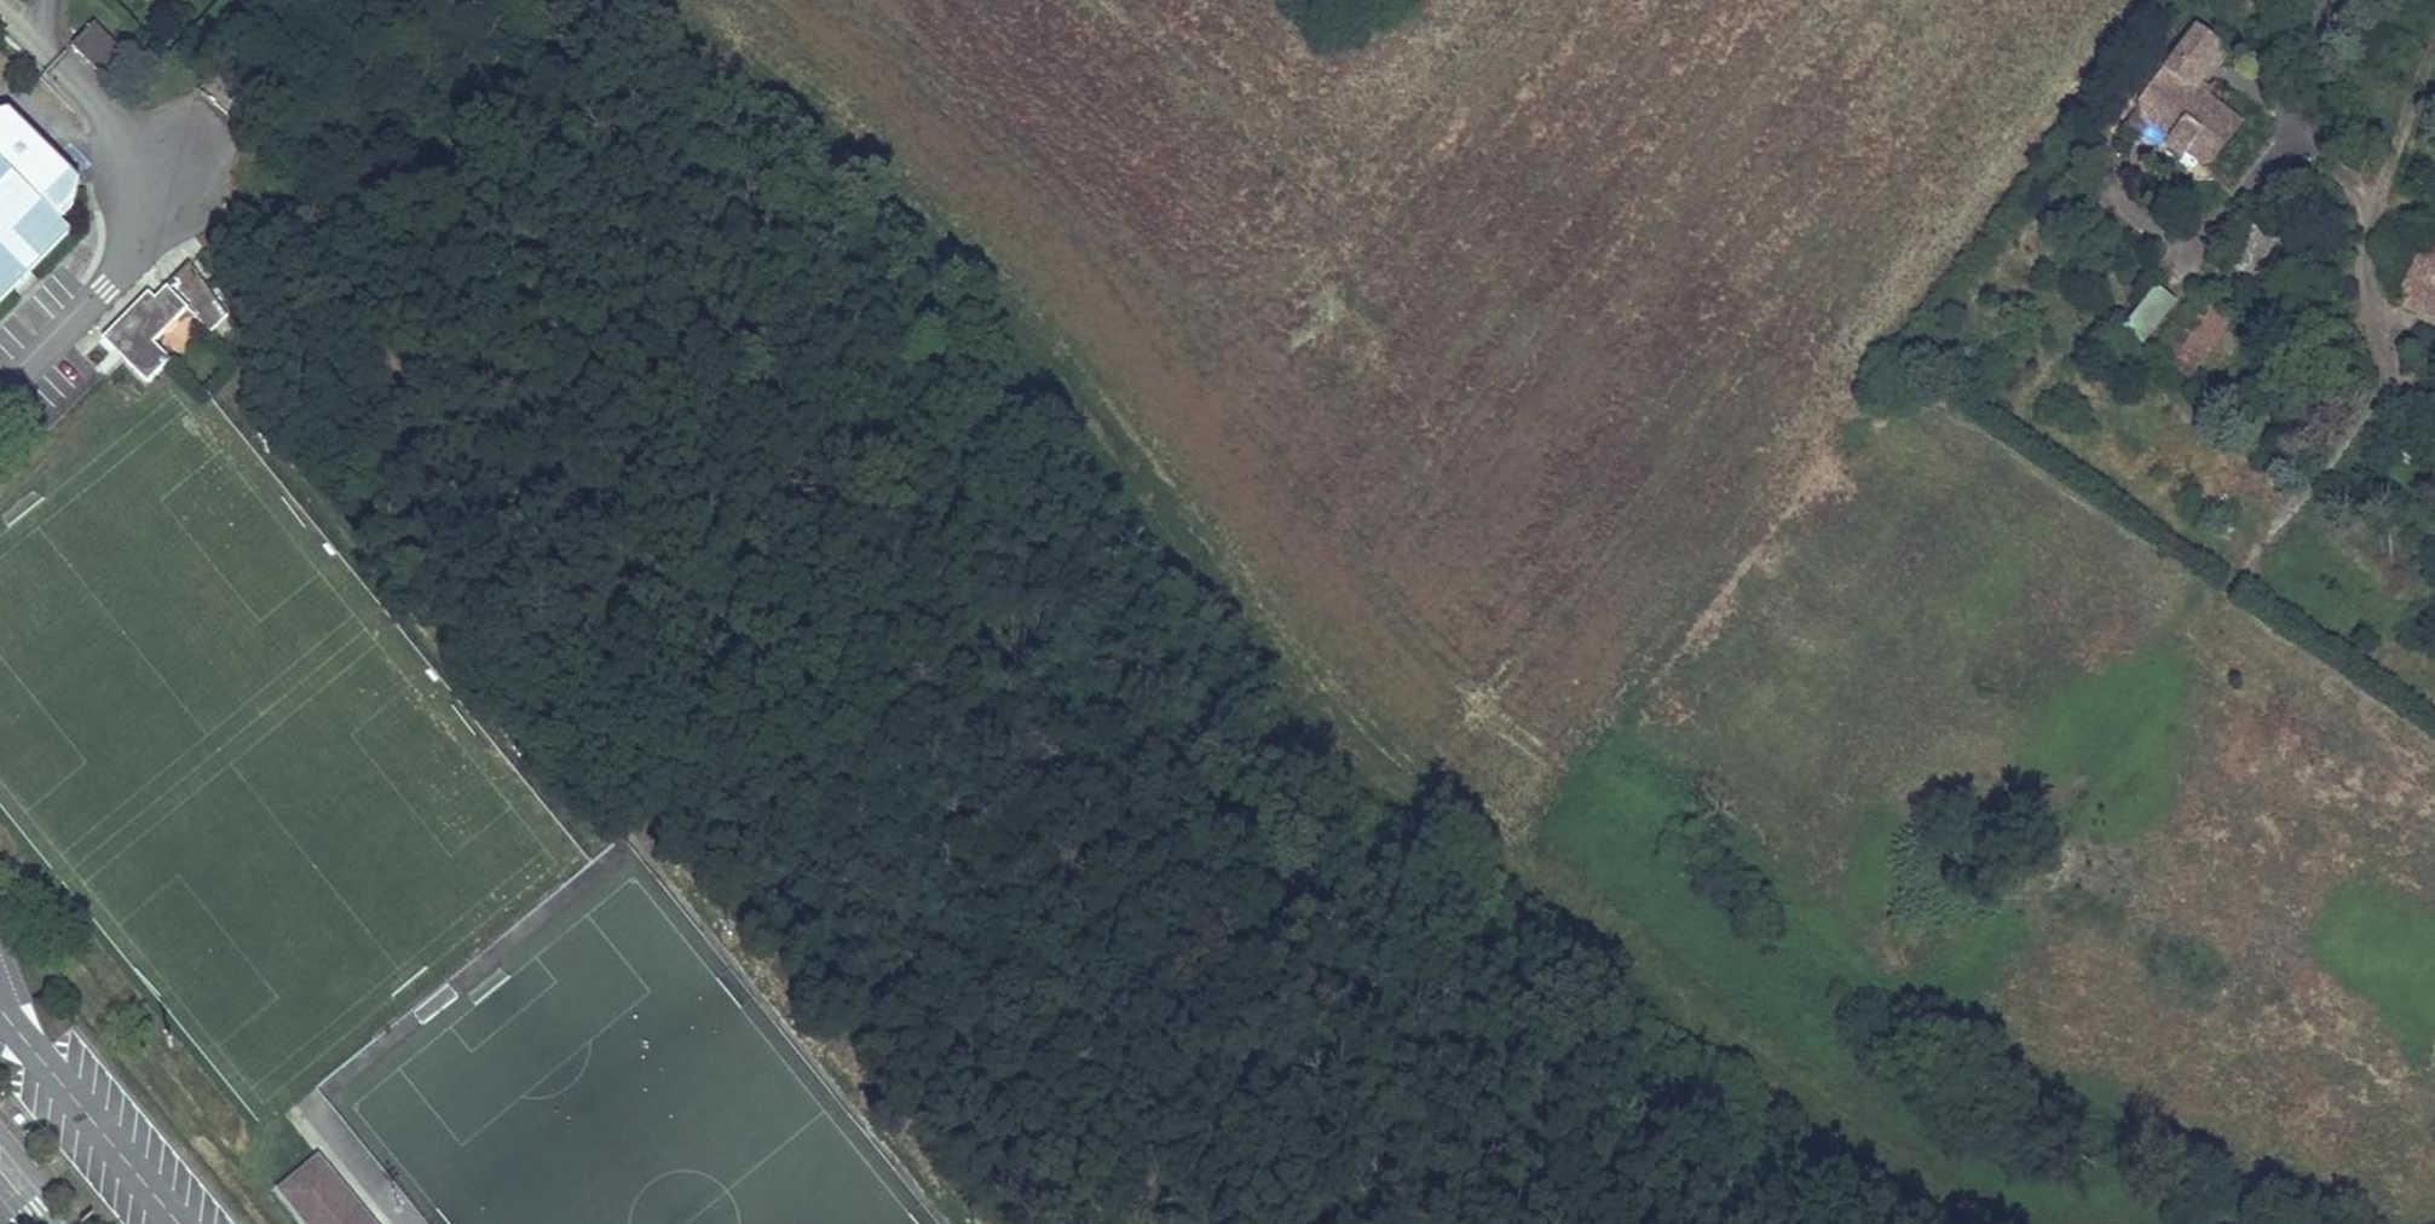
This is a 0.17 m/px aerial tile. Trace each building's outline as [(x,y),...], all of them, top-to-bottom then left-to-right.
[(2152,54),(2135,74),(2146,82),(2138,93),(2139,110),(2166,132),(2162,138),(2175,149),(2179,143),(2196,157),(2203,156),(2235,118),(2183,91),(2222,44),(2196,21),(2163,62),(2152,54)] [(94,23),(72,44),(107,78),(128,57),(94,23)] [(71,233),(62,223),(72,213),(79,181),(10,111),(0,114),(0,304),(71,233)] [(2267,282),(2293,244),(2252,215),(2226,252),(2267,282)] [(2387,298),(2434,318),(2434,219),(2426,216),(2387,298)] [(227,316),(189,264),(155,298),(148,291),(103,338),(147,383),(170,360),(153,343),(188,308),(210,332),(227,316)] [(2155,287),(2119,334),(2140,350),(2177,304),(2155,287)] [(2191,364),(2231,310),(2200,288),(2161,342),(2191,364)] [(316,1158),(308,1164),(359,1223),(371,1223),(316,1158)] [(308,1164),(280,1189),(309,1223),(359,1223),(308,1164)]
